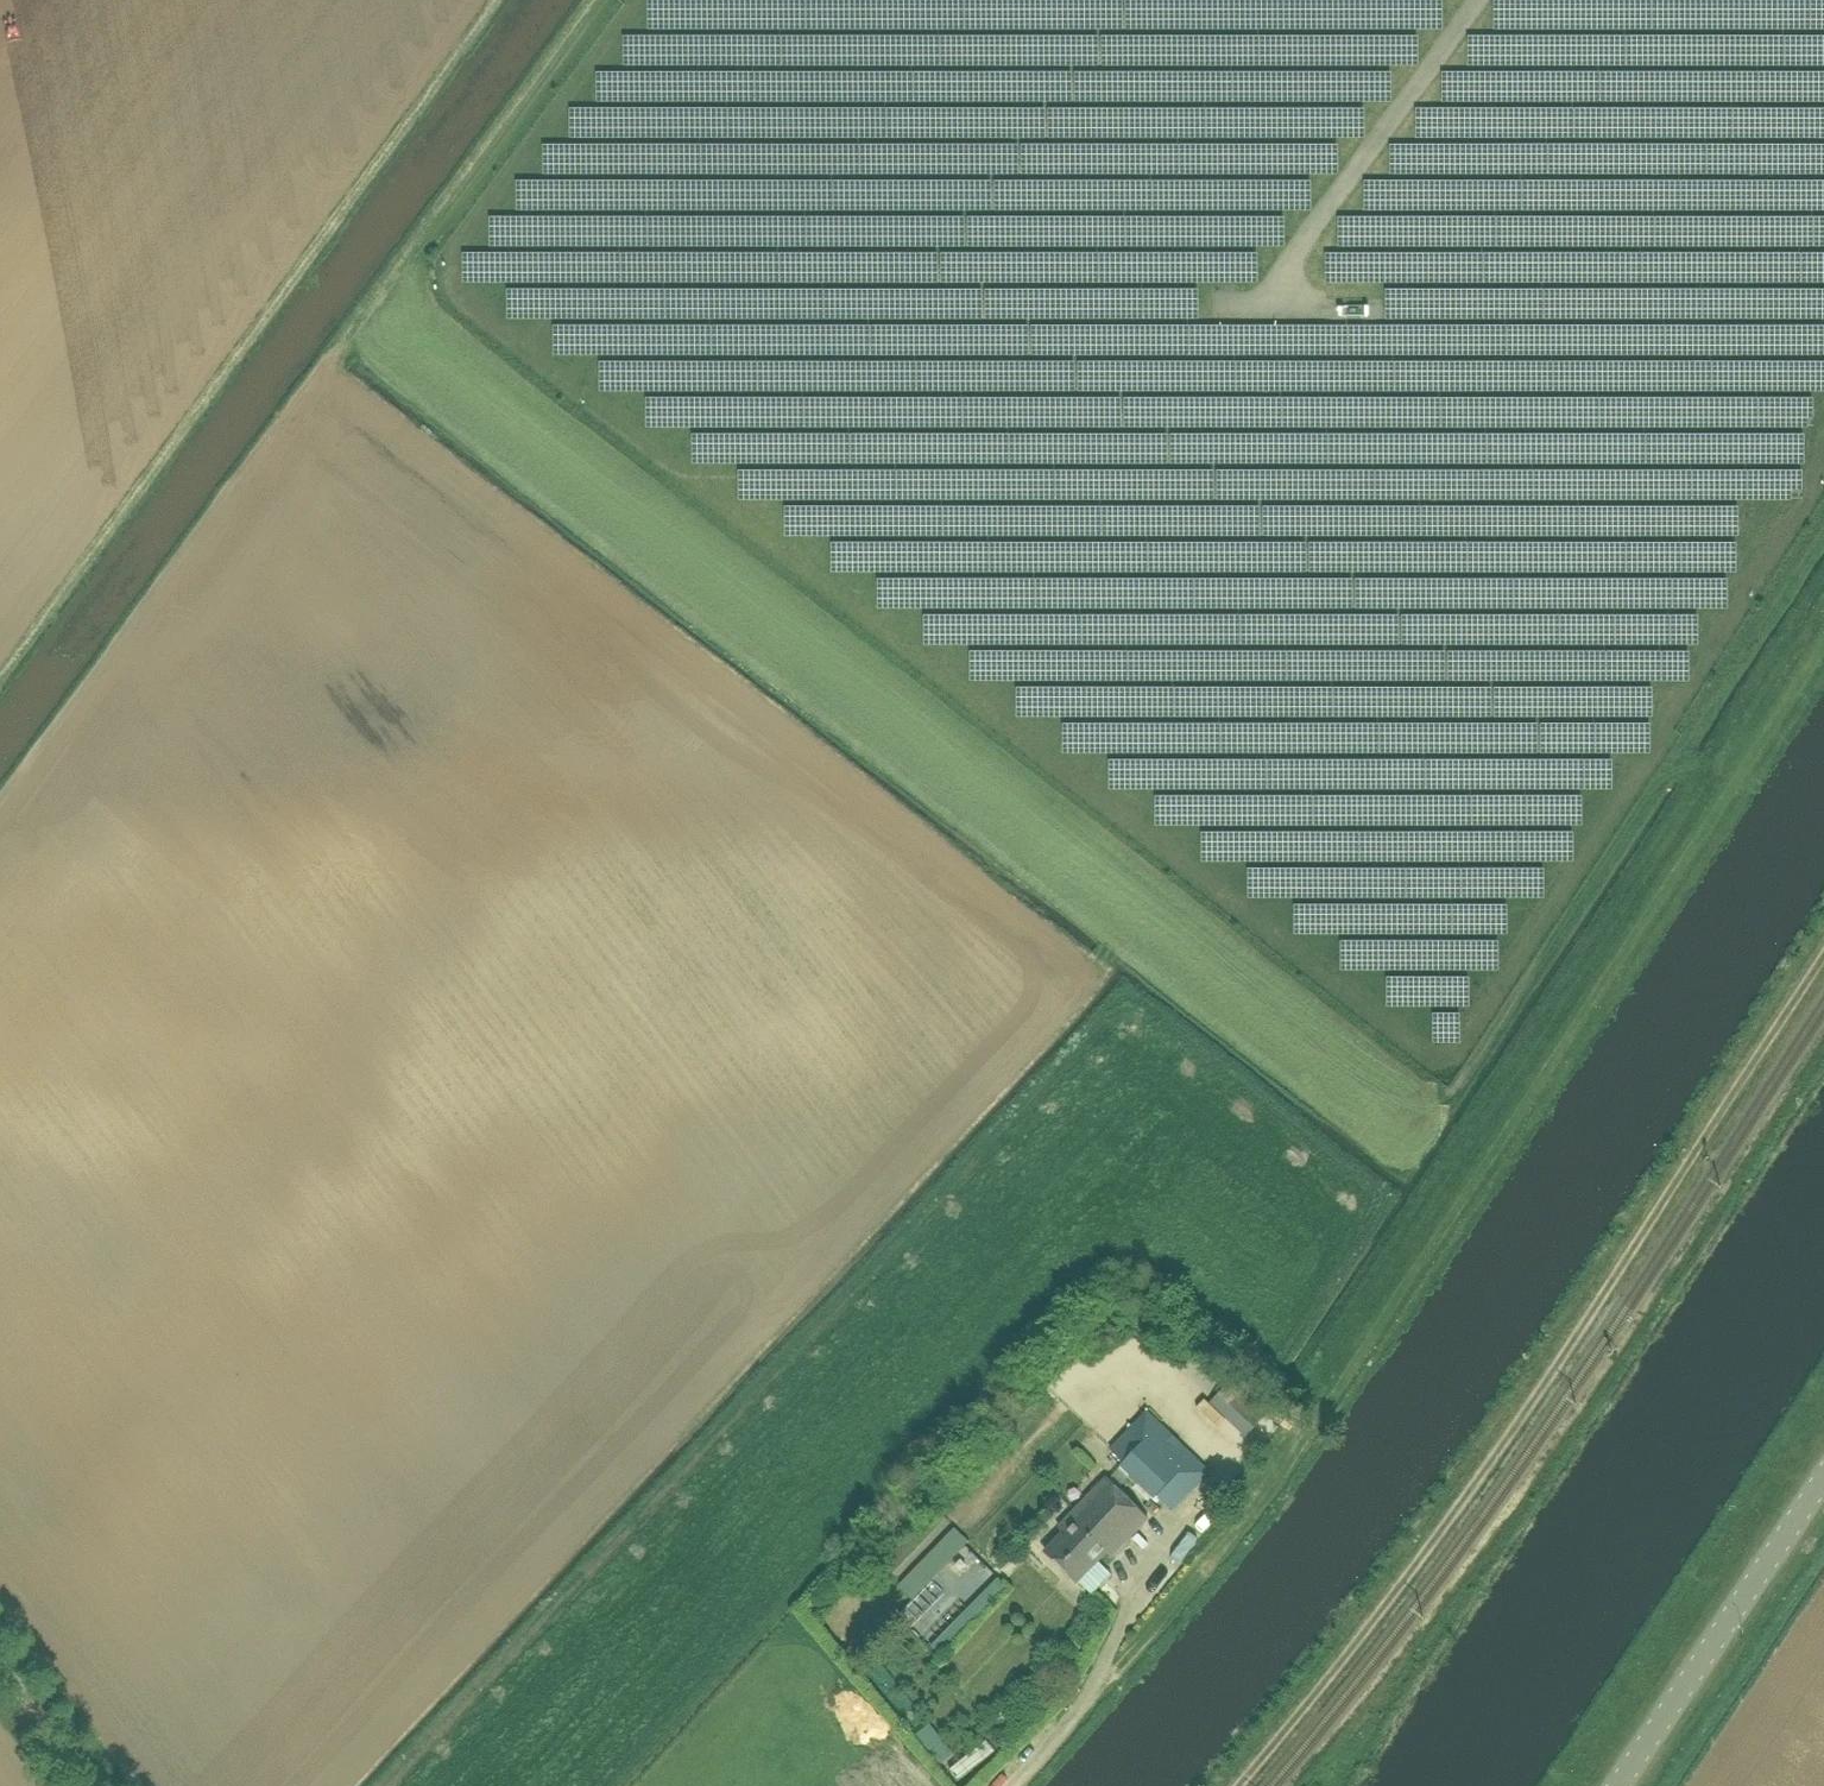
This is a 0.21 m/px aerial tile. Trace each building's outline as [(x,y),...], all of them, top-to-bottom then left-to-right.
[(1064,1533),(1046,1553),(1092,1597),(1111,1576),(1098,1564),(1112,1549),(1118,1554),(1149,1521),(1118,1491),(1131,1478),(1152,1498),(1156,1494),(1176,1513),(1214,1473),(1149,1411),(1111,1451),(1127,1467),(1110,1484),(1106,1479),(1059,1528),(1064,1533)] [(986,1618),(1017,1589),(1006,1577),(975,1606),(986,1618)]
